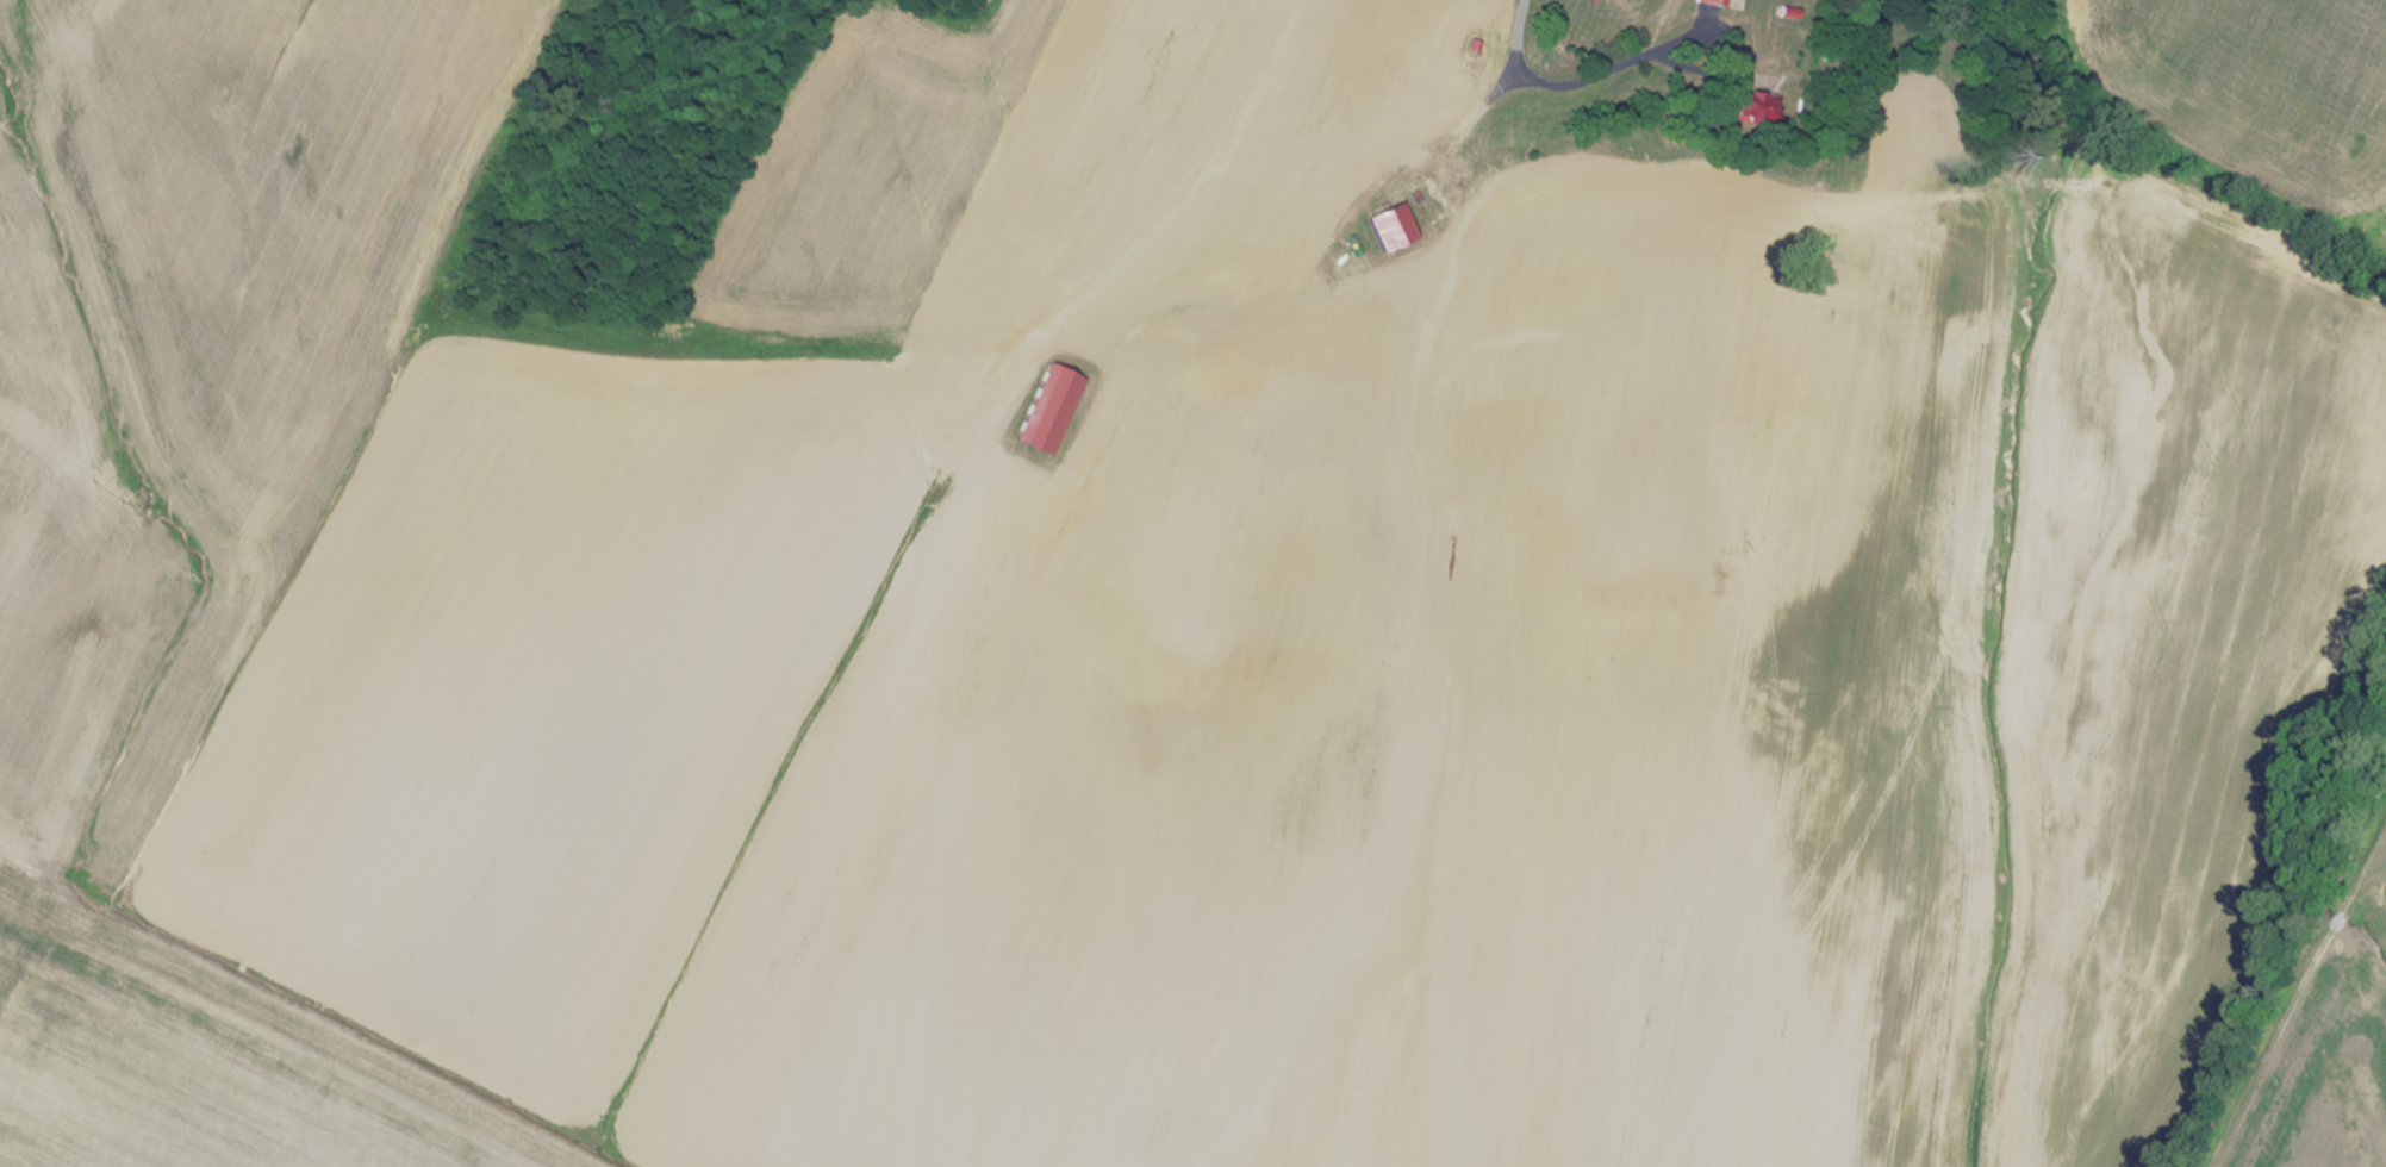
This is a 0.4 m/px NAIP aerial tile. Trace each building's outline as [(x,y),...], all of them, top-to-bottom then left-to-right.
[(1746,10),(1748,0),(1703,0),(1702,3),(1746,10)] [(1391,254),(1426,240),(1411,204),(1377,218),(1391,254)] [(1063,458),(1095,378),(1057,363),(1025,442),(1063,458)]
